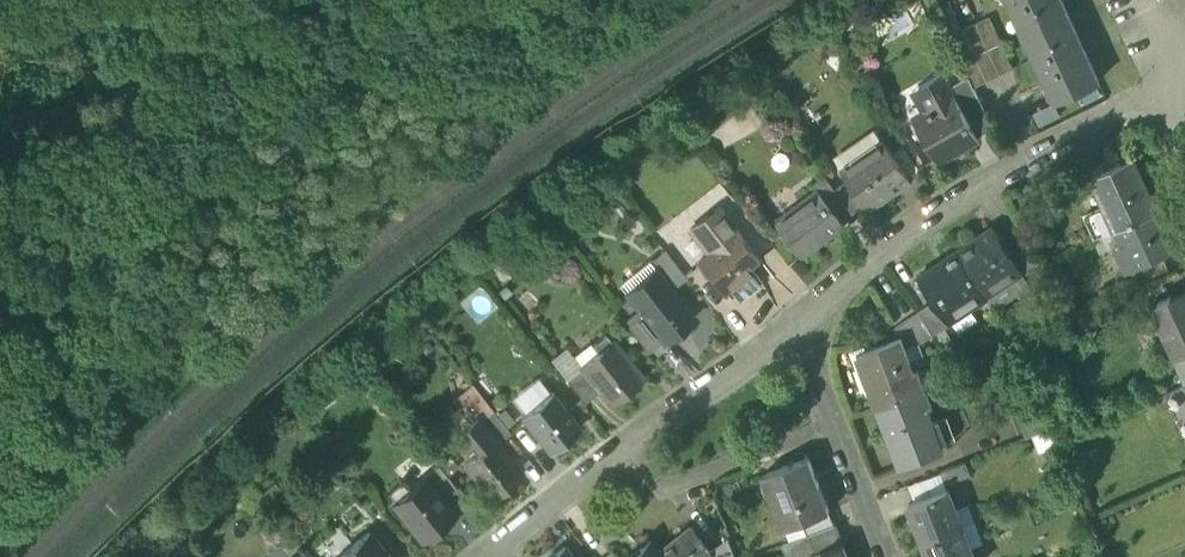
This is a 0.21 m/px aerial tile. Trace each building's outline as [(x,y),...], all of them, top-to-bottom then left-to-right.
[(1056,101),(1099,82),(1099,81),(1061,0),(1010,0),(1056,101)] [(990,18),(978,23),(988,49),(1002,43),(990,18)] [(978,23),(964,30),(976,55),(988,49),(978,23)] [(962,61),(976,55),(964,30),(951,36),(962,61)] [(1002,43),(988,49),(1001,76),(1014,70),(1002,43)] [(987,82),(1001,76),(988,49),(976,55),(987,82)] [(974,88),(987,82),(976,55),(962,61),(970,78),(974,88)] [(915,122),(939,163),(980,139),(979,138),(975,130),(951,88),(943,74),(920,87),(934,111),(924,117),(915,122)] [(990,121),(974,88),(970,78),(951,88),(975,130),(990,121)] [(910,93),(924,117),(934,111),(920,87),(910,93)] [(975,130),(979,138),(993,130),(990,121),(975,130)] [(835,158),(845,172),(885,145),(874,130),(835,158)] [(865,206),(868,210),(911,180),(909,177),(893,154),(886,144),(885,145),(845,172),(843,174),(849,183),(865,206)] [(904,146),(893,154),(909,177),(920,169),(904,146)] [(1088,168),(1106,206),(1116,229),(1158,210),(1134,157),(1109,169),(1105,160),(1088,168)] [(833,210),(844,202),(836,191),(826,177),(813,187),(818,194),(820,193),(833,210)] [(849,183),(836,191),(844,202),(853,214),(865,206),(849,183)] [(778,224),(802,256),(842,226),(837,216),(833,210),(820,193),(818,194),(778,224)] [(1096,238),(1116,229),(1106,206),(1086,216),(1096,238)] [(725,296),(733,290),(742,282),(738,276),(749,267),(760,259),(739,233),(738,234),(718,208),(698,223),(718,249),(708,257),(700,263),(725,296)] [(1176,249),(1158,210),(1116,229),(1123,243),(1116,246),(1128,271),(1176,249)] [(718,249),(698,223),(688,231),(708,257),(718,249)] [(987,296),(988,297),(1006,285),(1023,274),(1011,257),(1000,240),(993,230),(958,253),(987,296)] [(1004,237),(1000,240),(1011,257),(1016,254),(1004,237)] [(1027,271),(1034,280),(1045,273),(1031,244),(1016,254),(1027,271)] [(671,289),(672,290),(687,278),(665,250),(650,262),(659,274),(671,289)] [(970,307),(987,296),(958,253),(920,279),(936,302),(949,323),(950,322),(951,321),(970,308),(970,307)] [(1011,257),(1023,274),(1027,271),(1016,254),(1011,257)] [(620,285),(630,297),(659,274),(650,262),(620,285)] [(761,283),(749,267),(738,276),(742,282),(733,290),(740,299),(744,300),(760,287),(761,283)] [(630,297),(642,312),(671,289),(659,274),(630,297)] [(1013,296),(1006,285),(988,297),(995,308),(1013,296)] [(672,290),(671,289),(642,312),(643,315),(664,341),(665,342),(695,319),(672,290)] [(1175,359),(1184,354),(1184,290),(1151,306),(1175,359)] [(936,302),(919,312),(935,335),(952,324),(950,322),(949,323),(936,302)] [(978,320),(970,308),(951,321),(959,333),(978,320)] [(908,352),(935,335),(919,312),(896,327),(900,338),(902,337),(908,352)] [(628,326),(649,352),(664,341),(643,315),(628,326)] [(601,393),(611,406),(645,379),(615,340),(612,343),(606,335),(594,345),(599,353),(581,367),(601,393)] [(900,338),(867,351),(863,352),(877,387),(869,390),(870,393),(876,407),(925,388),(918,370),(915,372),(908,352),(902,337),(900,338)] [(867,394),(870,393),(869,390),(877,387),(863,352),(867,351),(865,347),(851,353),(867,394)] [(551,360),(566,379),(581,367),(566,348),(551,360)] [(1175,359),(1173,359),(1184,384),(1184,354),(1175,359)] [(566,379),(586,405),(601,393),(581,367),(566,379)] [(514,398),(527,413),(552,393),(540,377),(514,398)] [(453,401),(470,422),(476,418),(469,410),(483,400),(484,399),(474,385),(453,401)] [(926,389),(925,388),(876,407),(898,464),(900,463),(916,457),(917,461),(918,461),(945,450),(942,443),(934,422),(928,407),(932,406),(926,389)] [(1012,400),(1027,438),(1032,437),(1053,429),(1037,390),(1012,400)] [(522,416),(551,453),(581,429),(552,393),(527,413),(522,416)] [(477,417),(481,421),(493,411),(483,400),(469,410),(476,418),(477,417)] [(481,421),(496,439),(499,443),(511,433),(493,411),(481,421)] [(947,417),(934,422),(942,443),(955,438),(947,417)] [(479,422),(476,418),(470,422),(462,430),(480,452),(493,442),(478,423),(479,422)] [(496,439),(481,421),(479,422),(478,423),(493,442),(496,439)] [(1053,429),(1032,437),(1039,454),(1059,446),(1053,429)] [(489,498),(494,499),(498,498),(500,496),(501,493),(524,475),(499,443),(496,439),(493,442),(480,452),(465,464),(486,491),(487,495),(489,498)] [(916,457),(900,463),(901,468),(906,466),(907,467),(918,462),(918,461),(917,461),(916,457)] [(762,477),(783,531),(801,524),(803,523),(830,513),(830,512),(809,459),(786,468),(762,477)] [(941,472),(946,485),(972,475),(967,462),(941,472)] [(425,478),(444,501),(458,489),(439,465),(424,478),(424,479),(425,478)] [(909,485),(916,502),(948,490),(946,485),(941,472),(909,485)] [(416,531),(425,541),(437,531),(456,516),(444,501),(425,478),(424,479),(411,490),(404,481),(389,493),(396,501),(394,502),(417,531),(416,531)] [(909,505),(924,543),(963,528),(956,509),(948,489),(948,490),(916,502),(909,505)] [(956,509),(963,528),(977,523),(969,503),(956,509)] [(803,523),(808,536),(835,526),(830,513),(803,523)] [(963,528),(971,548),(985,543),(977,523),(963,528)] [(843,546),(835,526),(808,536),(814,552),(820,550),(822,555),(818,556),(847,556),(843,546)] [(659,554),(662,556),(709,556),(712,555),(691,528),(659,554)] [(963,528),(924,543),(929,556),(975,556),(971,548),(963,528)] [(370,532),(338,556),(389,556),(370,532)] [(729,541),(712,555),(714,556),(736,556),(729,541)] [(659,554),(650,542),(631,556),(662,556),(659,554)] [(565,548),(554,556),(572,556),(565,548)]
